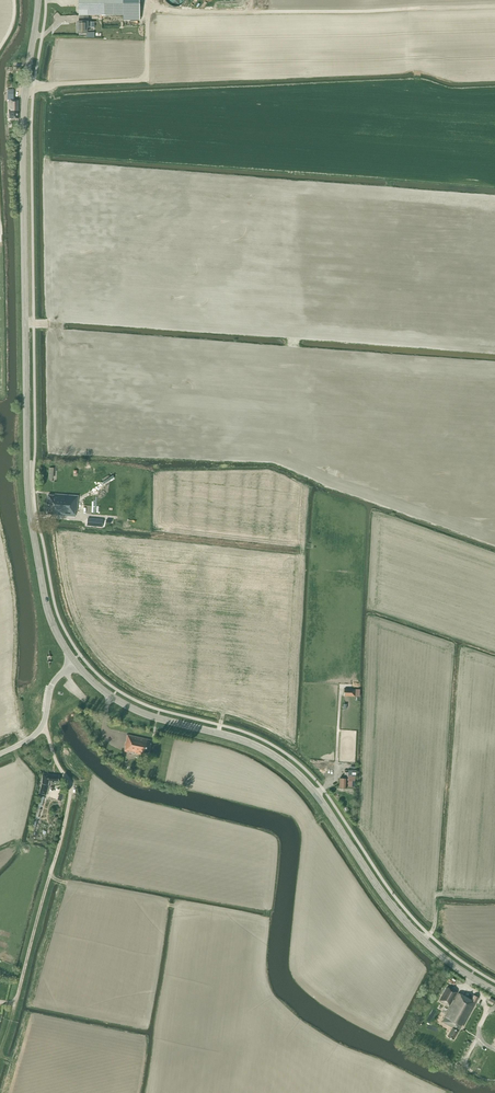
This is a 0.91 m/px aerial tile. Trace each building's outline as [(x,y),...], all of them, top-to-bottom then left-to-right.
[(123,15),(123,0),(79,0),(79,15),(80,15),(88,15),(123,15)] [(88,22),(88,15),(80,15),(80,22),(78,22),(78,33),(87,33),(87,28),(88,28),(88,25),(91,25),(91,22),(88,22)] [(48,495),(47,514),(75,516),(76,511),(77,511),(78,496),(54,494),(54,495),(48,495)] [(88,525),(102,526),(103,520),(88,518),(88,525)] [(126,746),(125,751),(141,754),(148,755),(151,740),(128,735),(125,746),(126,746)] [(340,788),(341,789),(343,789),(343,788),(346,788),(347,778),(348,778),(348,775),(352,775),(352,770),(348,770),(345,769),(345,772),(344,778),(340,778),(339,788),(340,788)] [(49,775),(49,774),(43,773),(42,783),(40,793),(46,795),(49,785),(48,785),(48,782),(59,782),(60,775),(49,775)] [(440,1000),(450,1006),(458,992),(448,987),(440,1000)] [(454,1039),(462,1025),(464,1026),(479,998),(474,995),(471,1000),(459,993),(442,1021),(453,1027),(449,1033),(448,1036),(454,1039)]
